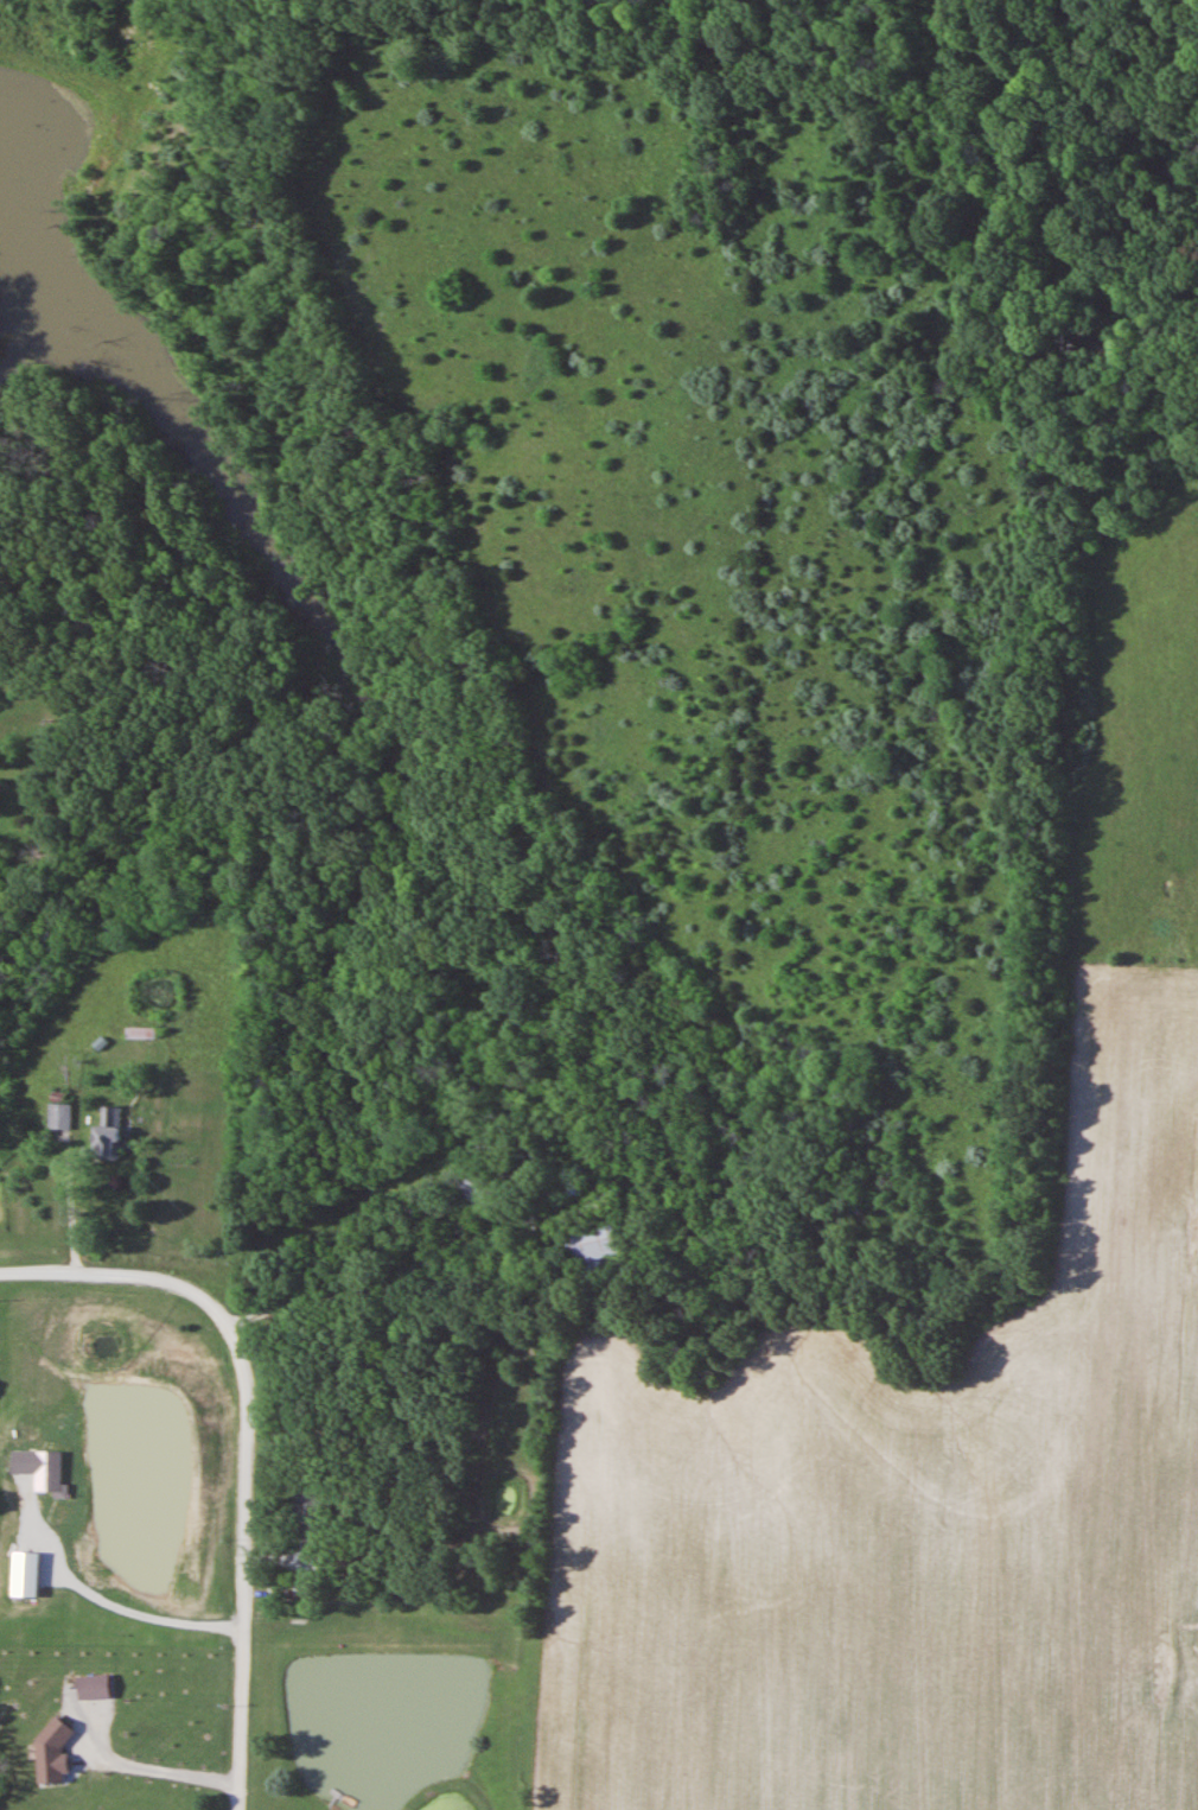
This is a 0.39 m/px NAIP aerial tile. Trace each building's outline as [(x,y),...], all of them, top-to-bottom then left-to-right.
[(157,1028),(129,1028),(129,1040),(157,1040),(157,1028)] [(74,1105),(52,1105),(52,1129),(74,1129),(74,1105)] [(121,1160),(122,1108),(105,1108),(104,1127),(95,1127),(95,1160),(121,1160)] [(578,1276),(623,1269),(616,1222),(570,1229),(578,1276)] [(298,1521),(322,1521),(322,1485),(298,1485),(298,1521)] [(286,1587),(264,1588),(265,1601),(287,1600),(286,1587)] [(263,1620),(287,1620),(287,1608),(263,1608),(263,1620)]
